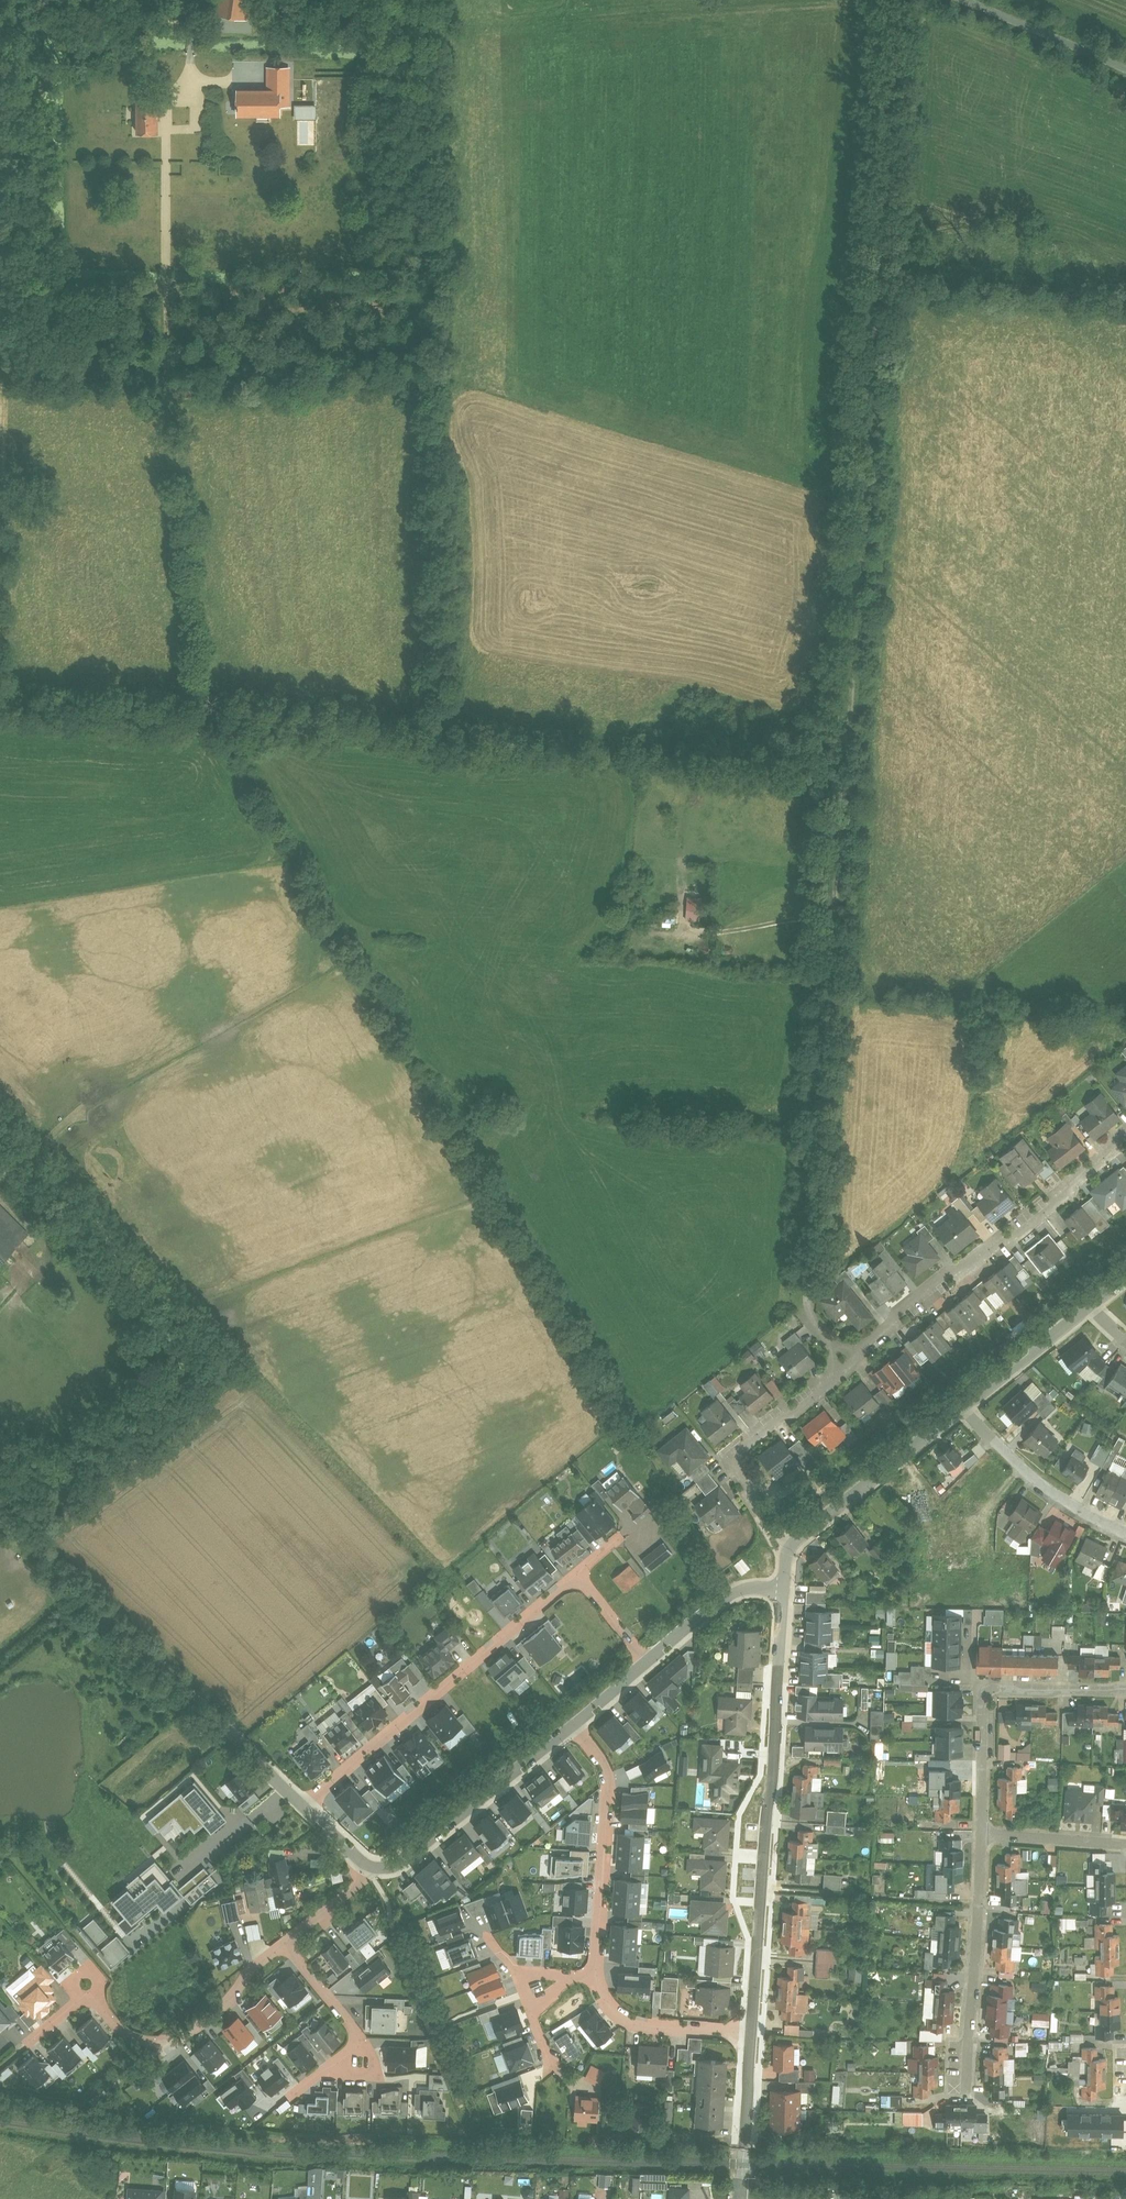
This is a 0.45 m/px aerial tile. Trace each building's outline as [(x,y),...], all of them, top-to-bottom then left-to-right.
[(220,15),(247,19),(250,0),(222,0),(220,15)] [(289,75),(270,75),(270,90),(282,91),(282,94),(289,94),(289,75)] [(270,90),(239,90),(239,112),(282,112),(282,94),(282,91),(270,90)] [(159,98),(139,98),(140,133),(159,133),(159,98)] [(312,109),(296,109),(296,146),(312,146),(312,109)] [(687,895),(685,919),(700,921),(702,897),(687,895)] [(661,913),(661,925),(670,926),(670,922),(675,922),(675,909),(662,909),(661,913)] [(1114,1087),(1125,1102),(1125,1077),(1114,1087)] [(1096,1109),(1083,1119),(1092,1131),(1095,1134),(1107,1125),(1106,1124),(1112,1120),(1113,1120),(1119,1115),(1101,1091),(1089,1100),(1096,1109)] [(1076,1122),(1067,1110),(1061,1115),(1066,1122),(1067,1121),(1071,1126),(1076,1122)] [(1092,1131),(1083,1119),(1078,1123),(1087,1135),(1092,1131)] [(1071,1126),(1067,1121),(1066,1122),(1050,1135),(1057,1144),(1050,1150),(1061,1163),(1086,1143),(1075,1129),(1074,1130),(1071,1126)] [(1022,1136),(1014,1143),(1014,1144),(1003,1153),(1012,1165),(1007,1169),(1017,1181),(1018,1180),(1016,1178),(1021,1174),(1027,1181),(1037,1172),(1036,1171),(1039,1168),(1045,1176),(1056,1168),(1046,1155),(1041,1159),(1022,1136)] [(1093,1188),(1096,1192),(1105,1204),(1116,1195),(1124,1204),(1125,1203),(1125,1176),(1119,1168),(1093,1188)] [(996,1176),(984,1186),(984,1187),(986,1185),(993,1194),(981,1203),(980,1204),(988,1214),(993,1219),(1000,1212),(999,1212),(1013,1200),(1014,1201),(1015,1200),(996,1176)] [(1105,1204),(1096,1192),(1091,1196),(1100,1208),(1105,1204)] [(972,1207),(960,1193),(953,1199),(955,1202),(956,1201),(968,1216),(975,1211),(972,1208),(972,1207)] [(1091,1196),(1081,1203),(1082,1205),(1067,1217),(1074,1225),(1080,1234),(1081,1234),(1096,1222),(1101,1229),(1102,1228),(1101,1226),(1109,1220),(1110,1222),(1111,1221),(1100,1208),(1091,1196)] [(968,1216),(956,1201),(955,1202),(947,1208),(952,1213),(938,1224),(934,1219),(956,1248),(979,1230),(968,1216)] [(988,1214),(980,1204),(981,1203),(980,1201),(972,1207),(975,1211),(982,1219),(988,1214)] [(0,1203),(0,1260),(29,1232),(0,1203)] [(936,1234),(926,1222),(919,1227),(921,1231),(923,1230),(930,1239),(936,1234)] [(1080,1234),(1074,1225),(1067,1231),(1076,1243),(1083,1237),(1081,1234),(1080,1234)] [(930,1239),(923,1230),(921,1231),(911,1239),(916,1247),(905,1255),(918,1271),(941,1253),(930,1239)] [(1043,1235),(1039,1239),(1038,1239),(1038,1240),(1033,1244),(1032,1244),(1032,1245),(1028,1249),(1027,1248),(1027,1249),(1031,1254),(1030,1255),(1034,1260),(1035,1259),(1042,1268),(1043,1268),(1042,1267),(1047,1263),(1047,1264),(1048,1263),(1047,1262),(1052,1258),(1053,1259),(1054,1259),(1053,1258),(1058,1254),(1059,1255),(1060,1255),(1059,1255),(1064,1251),(1065,1250),(1056,1238),(1050,1242),(1044,1235),(1043,1235)] [(901,1263),(887,1245),(880,1250),(886,1257),(895,1268),(901,1263)] [(1026,1265),(1016,1253),(1010,1258),(1011,1260),(1012,1259),(1020,1270),(1026,1265)] [(895,1268),(886,1257),(876,1265),(882,1273),(871,1281),(875,1285),(884,1297),(906,1281),(895,1268)] [(1011,1260),(999,1269),(1018,1293),(1026,1286),(1016,1273),(1020,1270),(1012,1259),(1011,1260)] [(856,1279),(847,1268),(836,1277),(840,1282),(845,1278),(850,1284),(856,1279)] [(1018,1293),(999,1269),(986,1280),(994,1291),(998,1288),(1008,1300),(1018,1293)] [(840,1282),(824,1295),(830,1302),(828,1304),(835,1314),(848,1304),(862,1321),(872,1314),(851,1288),(852,1287),(850,1284),(845,1278),(840,1282)] [(994,1291),(986,1280),(985,1280),(984,1278),(979,1282),(989,1294),(994,1291)] [(989,1294),(979,1282),(973,1287),(974,1288),(975,1288),(983,1299),(989,1294)] [(884,1297),(875,1285),(866,1292),(877,1305),(885,1299),(884,1297)] [(974,1288),(962,1298),(981,1322),(990,1315),(979,1302),(983,1299),(975,1288),(974,1288)] [(981,1322),(962,1298),(949,1308),(949,1309),(957,1319),(955,1321),(960,1328),(967,1323),(972,1329),(981,1322)] [(957,1319),(949,1309),(949,1308),(948,1307),(942,1311),(952,1324),(955,1321),(957,1319)] [(942,1311),(936,1316),(937,1318),(938,1317),(946,1328),(952,1324),(942,1311)] [(1016,1329),(1029,1319),(1025,1314),(1013,1324),(1016,1329)] [(937,1318),(925,1327),(944,1351),(953,1343),(943,1331),(946,1328),(938,1317),(937,1318)] [(912,1337),(911,1338),(920,1349),(924,1345),(935,1358),(944,1351),(925,1327),(912,1337)] [(797,1328),(785,1337),(793,1346),(800,1340),(801,1341),(805,1338),(797,1328)] [(1086,1335),(1064,1352),(1075,1367),(1086,1358),(1097,1350),(1097,1349),(1086,1335)] [(920,1349),(911,1338),(912,1337),(911,1336),(905,1340),(908,1343),(915,1353),(920,1349)] [(759,1338),(750,1345),(755,1351),(764,1344),(759,1338)] [(793,1346),(783,1355),(783,1356),(787,1353),(793,1362),(792,1363),(799,1371),(797,1373),(798,1374),(811,1364),(810,1363),(815,1358),(816,1359),(801,1341),(800,1340),(793,1346)] [(915,1353),(908,1343),(901,1348),(904,1351),(905,1350),(913,1360),(918,1356),(915,1353)] [(749,1347),(741,1353),(746,1360),(754,1354),(749,1347)] [(892,1360),(891,1360),(905,1378),(907,1380),(920,1370),(918,1368),(918,1367),(913,1360),(905,1350),(904,1351),(892,1360)] [(1107,1360),(1097,1350),(1086,1358),(1098,1370),(1107,1360)] [(877,1368),(876,1369),(885,1379),(890,1386),(891,1386),(893,1388),(899,1384),(901,1383),(900,1382),(905,1378),(891,1360),(892,1360),(890,1358),(877,1368)] [(1107,1360),(1098,1370),(1103,1374),(1099,1379),(1106,1383),(1117,1367),(1107,1360)] [(1105,1384),(1102,1388),(1103,1389),(1109,1380),(1122,1389),(1119,1394),(1120,1395),(1121,1393),(1125,1397),(1125,1365),(1121,1361),(1117,1367),(1106,1383),(1105,1384)] [(885,1379),(876,1369),(877,1368),(875,1365),(869,1370),(880,1383),(885,1379)] [(773,1394),(756,1372),(745,1381),(751,1388),(739,1397),(746,1406),(751,1403),(753,1405),(752,1406),(755,1409),(773,1394)] [(722,1388),(713,1377),(706,1382),(716,1393),(722,1388)] [(864,1380),(846,1396),(861,1415),(879,1401),(880,1400),(874,1393),(864,1380)] [(892,1399),(882,1387),(874,1393),(880,1400),(879,1401),(883,1406),(892,1399)] [(1024,1387),(1005,1404),(1019,1420),(1035,1405),(1038,1403),(1033,1397),(1024,1387)] [(1042,1388),(1033,1397),(1038,1403),(1035,1405),(1040,1410),(1051,1398),(1042,1388)] [(739,1397),(736,1394),(730,1399),(740,1411),(746,1406),(739,1397)] [(726,1406),(718,1397),(708,1405),(715,1415),(705,1423),(717,1438),(727,1430),(726,1428),(737,1419),(738,1420),(739,1419),(727,1405),(726,1406)] [(1051,1398),(1040,1410),(1045,1415),(1057,1404),(1051,1398)] [(672,1408),(662,1415),(665,1421),(676,1414),(672,1408)] [(840,1424),(827,1408),(805,1425),(816,1439),(824,1433),(832,1443),(843,1434),(846,1432),(840,1424)] [(859,1434),(847,1418),(840,1424),(846,1432),(843,1434),(849,1442),(859,1434)] [(1040,1419),(1025,1437),(1032,1443),(1034,1441),(1046,1452),(1058,1438),(1048,1429),(1049,1427),(1040,1419)] [(688,1426),(662,1448),(672,1460),(680,1454),(682,1457),(684,1456),(693,1467),(694,1468),(706,1457),(711,1453),(711,1452),(709,1453),(697,1440),(699,1439),(688,1426)] [(819,1458),(801,1436),(791,1445),(801,1457),(808,1467),(819,1458)] [(785,1438),(776,1445),(776,1444),(763,1454),(776,1470),(775,1471),(777,1474),(779,1473),(780,1474),(801,1457),(791,1445),(785,1438)] [(1113,1446),(1103,1463),(1109,1466),(1110,1466),(1114,1457),(1123,1441),(1117,1438),(1113,1446)] [(1090,1455),(1103,1463),(1113,1446),(1099,1439),(1090,1455)] [(952,1442),(939,1452),(950,1466),(963,1456),(952,1442)] [(975,1450),(965,1459),(971,1465),(980,1456),(975,1450)] [(1089,1464),(1072,1452),(1062,1468),(1079,1479),(1089,1464)] [(706,1457),(694,1468),(693,1467),(690,1468),(698,1478),(710,1469),(713,1467),(706,1457)] [(1114,1457),(1110,1466),(1122,1473),(1125,1465),(1125,1463),(1114,1457)] [(1110,1466),(1109,1466),(1097,1490),(1110,1496),(1122,1473),(1110,1466)] [(710,1469),(698,1478),(708,1490),(720,1480),(710,1469)] [(608,1487),(607,1488),(610,1492),(622,1507),(629,1501),(635,1509),(645,1500),(639,1492),(640,1492),(625,1473),(608,1487)] [(1122,1473),(1110,1496),(1122,1503),(1125,1495),(1125,1475),(1122,1473)] [(607,1488),(608,1487),(599,1476),(593,1481),(605,1497),(610,1492),(607,1488)] [(730,1499),(720,1487),(722,1485),(722,1484),(698,1504),(708,1516),(709,1516),(708,1514),(715,1508),(726,1521),(740,1509),(731,1498),(730,1499)] [(596,1497),(601,1503),(606,1499),(596,1487),(591,1492),(595,1497),(596,1497)] [(1042,1509),(1023,1495),(1012,1510),(1020,1515),(1009,1530),(1021,1539),(1042,1509)] [(587,1515),(600,1531),(614,1519),(601,1503),(596,1497),(595,1497),(578,1511),(584,1518),(587,1515)] [(646,1500),(645,1500),(635,1509),(631,1512),(637,1519),(652,1506),(646,1500)] [(939,1507),(918,1506),(917,1533),(938,1534),(939,1507)] [(976,1527),(976,1512),(963,1512),(963,1527),(976,1527)] [(584,1518),(577,1523),(579,1526),(586,1534),(590,1539),(600,1531),(587,1515),(584,1518)] [(1076,1528),(1057,1517),(1050,1528),(1045,1536),(1046,1537),(1052,1541),(1044,1554),(1056,1561),(1076,1528)] [(869,1539),(854,1521),(839,1533),(854,1551),(869,1539)] [(1041,1522),(1032,1535),(1041,1540),(1043,1541),(1046,1537),(1045,1536),(1050,1528),(1041,1522)] [(586,1534),(579,1526),(574,1530),(581,1538),(586,1534)] [(574,1529),(552,1546),(564,1561),(579,1549),(581,1552),(587,1547),(586,1545),(581,1538),(574,1530),(574,1529)] [(590,1539),(586,1534),(581,1538),(586,1545),(592,1541),(590,1539)] [(1107,1544),(1087,1534),(1077,1555),(1097,1564),(1101,1557),(1107,1544)] [(1041,1540),(1032,1535),(1032,1551),(1040,1552),(1041,1540)] [(661,1536),(640,1554),(649,1565),(671,1548),(661,1536)] [(887,1552),(878,1541),(871,1547),(880,1558),(887,1552)] [(825,1548),(812,1560),(826,1576),(839,1564),(825,1548)] [(546,1550),(539,1556),(551,1571),(558,1565),(546,1550)] [(536,1551),(516,1567),(533,1589),(553,1573),(551,1571),(539,1556),(536,1551)] [(1112,1562),(1101,1557),(1097,1564),(1094,1570),(1108,1577),(1108,1572),(1112,1562)] [(1121,1557),(1115,1574),(1125,1578),(1125,1559),(1121,1557)] [(628,1561),(612,1573),(623,1587),(639,1575),(628,1561)] [(466,1581),(473,1589),(481,1583),(474,1575),(466,1581)] [(522,1598),(507,1579),(490,1592),(495,1599),(505,1611),(522,1598)] [(809,1587),(806,1587),(806,1600),(826,1600),(826,1581),(809,1581),(809,1587)] [(488,1605),(495,1599),(490,1592),(483,1583),(475,1589),(488,1605)] [(974,1605),(965,1605),(965,1620),(973,1620),(974,1605)] [(827,1608),(809,1608),(809,1622),(832,1622),(832,1608),(827,1608)] [(961,1612),(936,1611),(936,1626),(960,1626),(961,1612)] [(987,1612),(985,1612),(985,1620),(1004,1621),(1004,1612),(987,1612)] [(558,1625),(549,1613),(543,1617),(546,1621),(552,1629),(558,1625)] [(534,1650),(541,1659),(562,1643),(552,1629),(546,1621),(524,1637),(534,1650)] [(832,1622),(809,1622),(808,1635),(826,1636),(832,1636),(832,1622)] [(1064,1643),(1071,1643),(1070,1622),(1052,1622),(1052,1635),(1064,1635),(1064,1643)] [(450,1623),(437,1633),(441,1638),(421,1654),(436,1673),(456,1657),(448,1646),(461,1637),(450,1623)] [(761,1627),(740,1626),(740,1627),(742,1627),(741,1642),(736,1641),(734,1659),(759,1661),(761,1627)] [(960,1626),(937,1626),(936,1637),(959,1638),(960,1626)] [(1035,1631),(1025,1631),(1025,1642),(1026,1642),(1026,1645),(1035,1645),(1035,1643),(1035,1631)] [(525,1652),(527,1655),(534,1650),(524,1637),(522,1634),(515,1640),(525,1652)] [(959,1638),(936,1637),(936,1649),(959,1650),(959,1638)] [(992,1642),(979,1642),(978,1667),(990,1668),(991,1644),(992,1644),(992,1642)] [(992,1644),(991,1644),(990,1668),(990,1669),(1003,1670),(1003,1668),(1003,1645),(1003,1644),(992,1644)] [(688,1646),(684,1649),(688,1655),(688,1666),(693,1666),(695,1645),(688,1646)] [(1026,1645),(1009,1645),(1009,1668),(1021,1668),(1033,1669),(1033,1668),(1034,1668),(1035,1651),(1035,1645),(1026,1645)] [(895,1664),(896,1647),(886,1647),(886,1664),(895,1664)] [(683,1648),(645,1680),(670,1709),(682,1699),(676,1691),(683,1684),(680,1680),(688,1674),(688,1666),(688,1655),(684,1649),(683,1648)] [(805,1649),(804,1649),(803,1662),(827,1663),(827,1649),(824,1649),(805,1649)] [(936,1649),(935,1662),(959,1663),(960,1650),(959,1650),(936,1649)] [(506,1651),(491,1663),(509,1686),(527,1671),(528,1671),(518,1659),(514,1654),(511,1656),(506,1651)] [(1060,1652),(1035,1651),(1034,1668),(1037,1668),(1037,1669),(1046,1669),(1059,1669),(1060,1652)] [(527,1655),(525,1652),(518,1659),(528,1671),(527,1671),(529,1673),(537,1667),(527,1655)] [(1096,1653),(1071,1652),(1071,1661),(1081,1662),(1081,1669),(1096,1670),(1096,1653)] [(1121,1653),(1096,1653),(1096,1670),(1110,1670),(1110,1663),(1121,1663),(1121,1653)] [(419,1663),(415,1657),(410,1661),(414,1667),(419,1663)] [(409,1660),(384,1681),(399,1700),(413,1689),(405,1680),(411,1675),(415,1681),(422,1676),(414,1667),(410,1661),(409,1660)] [(827,1663),(803,1662),(803,1676),(816,1676),(818,1678),(820,1678),(822,1677),(824,1677),(826,1677),(826,1670),(827,1663)] [(755,1666),(740,1665),(739,1678),(754,1679),(755,1666)] [(927,1668),(912,1668),(912,1680),(926,1680),(927,1668)] [(844,1670),(826,1670),(826,1677),(824,1677),(823,1683),(850,1684),(850,1683),(851,1683),(851,1675),(844,1675),(844,1670)] [(754,1679),(739,1678),(738,1685),(754,1687),(754,1679)] [(812,1683),(797,1682),(797,1691),(801,1691),(811,1692),(812,1683)] [(390,1699),(378,1684),(371,1689),(374,1693),(375,1692),(384,1704),(390,1699)] [(962,1688),(936,1687),(936,1700),(963,1701),(964,1694),(962,1694),(962,1688)] [(624,1702),(641,1722),(656,1710),(646,1699),(638,1689),(624,1702)] [(811,1692),(801,1691),(800,1699),(798,1699),(797,1699),(797,1700),(796,1704),(797,1705),(800,1705),(799,1713),(810,1714),(810,1715),(813,1715),(814,1714),(817,1714),(843,1715),(844,1697),(818,1696),(818,1692),(811,1692)] [(374,1693),(356,1707),(370,1724),(376,1719),(377,1720),(382,1715),(382,1714),(389,1709),(384,1704),(375,1692),(374,1693)] [(753,1694),(720,1692),(719,1712),(729,1713),(728,1730),(747,1732),(748,1708),(752,1708),(753,1694)] [(653,1693),(646,1699),(656,1710),(659,1714),(665,1708),(653,1693)] [(963,1701),(936,1700),(935,1713),(962,1714),(962,1708),(963,1708),(963,1701)] [(428,1716),(445,1737),(463,1722),(456,1713),(447,1702),(428,1716)] [(1033,1704),(1019,1703),(1018,1711),(1007,1711),(1007,1721),(1019,1721),(1033,1721),(1033,1704)] [(1047,1704),(1033,1704),(1033,1721),(1058,1722),(1058,1712),(1047,1712),(1047,1704)] [(1094,1705),(1080,1704),(1079,1712),(1071,1712),(1071,1723),(1075,1723),(1094,1723),(1094,1705)] [(1109,1706),(1094,1705),(1094,1723),(1119,1724),(1120,1714),(1109,1713),(1109,1706)] [(463,1707),(456,1713),(463,1722),(468,1728),(475,1723),(463,1707)] [(885,1708),(872,1707),(872,1722),(885,1722),(885,1708)] [(341,1713),(343,1716),(344,1716),(354,1728),(359,1724),(347,1708),(341,1713)] [(1071,1712),(1064,1712),(1063,1731),(1075,1732),(1075,1723),(1071,1723),(1071,1712)] [(616,1714),(602,1726),(616,1743),(630,1731),(622,1721),(616,1714)] [(343,1716),(325,1730),(341,1751),(360,1736),(354,1728),(344,1716),(343,1716)] [(628,1716),(622,1721),(630,1731),(635,1736),(641,1731),(628,1716)] [(320,1733),(310,1720),(303,1725),(313,1738),(320,1733)] [(885,1722),(872,1722),(872,1735),(885,1735),(885,1722)] [(420,1727),(400,1743),(409,1755),(417,1765),(438,1749),(420,1727)] [(825,1728),(808,1727),(807,1747),(825,1747),(825,1728)] [(963,1727),(938,1727),(938,1740),(963,1740),(963,1727)] [(843,1728),(825,1728),(825,1747),(842,1748),(843,1728)] [(315,1739),(306,1746),(305,1744),(298,1749),(300,1751),(298,1752),(299,1754),(297,1755),(302,1762),(304,1760),(308,1765),(307,1766),(309,1768),(310,1767),(314,1773),(316,1772),(318,1773),(324,1768),(322,1767),(324,1765),(323,1764),(325,1763),(326,1764),(329,1761),(329,1760),(331,1758),(315,1739)] [(883,1757),(883,1740),(875,1740),(875,1757),(883,1757)] [(963,1740),(938,1740),(938,1753),(963,1754),(963,1740)] [(409,1755),(400,1743),(394,1747),(402,1757),(404,1759),(409,1755)] [(1010,1743),(1001,1743),(1001,1758),(1009,1759),(1010,1752),(1010,1743)] [(721,1746),(705,1745),(704,1762),(708,1763),(720,1763),(721,1746)] [(573,1777),(584,1768),(568,1747),(555,1757),(564,1769),(571,1778),(573,1777)] [(383,1748),(364,1764),(377,1779),(385,1788),(403,1773),(395,1763),(383,1748)] [(662,1748),(640,1759),(643,1766),(648,1776),(670,1765),(662,1748)] [(402,1757),(395,1763),(403,1773),(408,1778),(415,1773),(404,1759),(402,1757)] [(643,1766),(640,1759),(627,1765),(630,1772),(643,1766)] [(739,1764),(720,1763),(708,1763),(707,1777),(716,1778),(715,1797),(728,1798),(729,1789),(737,1789),(739,1764)] [(259,1783),(245,1766),(229,1778),(243,1795),(259,1783)] [(805,1766),(804,1776),(796,1775),(795,1789),(812,1791),(813,1778),(814,1778),(815,1773),(818,1773),(819,1767),(805,1766)] [(1008,1778),(1000,1777),(999,1792),(1017,1792),(1017,1778),(1019,1778),(1019,1774),(1022,1774),(1023,1767),(1009,1767),(1008,1778)] [(547,1768),(529,1782),(544,1800),(560,1788),(561,1787),(554,1777),(547,1768)] [(571,1778),(564,1769),(559,1773),(569,1786),(576,1781),(573,1777),(571,1778)] [(951,1770),(938,1769),(937,1782),(942,1782),(942,1795),(960,1795),(960,1781),(951,1780),(951,1770)] [(559,1773),(554,1777),(561,1787),(560,1788),(562,1791),(569,1786),(559,1773)] [(202,1819),(210,1828),(227,1814),(193,1775),(148,1813),(159,1825),(173,1813),(184,1826),(189,1821),(194,1826),(202,1819)] [(348,1775),(333,1788),(350,1810),(366,1797),(360,1790),(348,1775)] [(1027,1778),(1019,1778),(1017,1778),(1017,1792),(1026,1792),(1027,1778)] [(377,1779),(369,1786),(380,1798),(382,1800),(389,1794),(385,1788),(377,1779)] [(368,1783),(360,1790),(366,1797),(372,1805),(380,1798),(369,1786),(368,1783)] [(632,1783),(632,1789),(649,1790),(649,1791),(651,1791),(651,1784),(632,1783)] [(1106,1785),(1096,1784),(1095,1794),(1096,1794),(1095,1804),(1104,1805),(1106,1785)] [(257,1789),(246,1798),(250,1803),(261,1794),(257,1789)] [(506,1809),(514,1821),(531,1808),(517,1789),(500,1802),(506,1809)] [(623,1789),(622,1805),(648,1807),(649,1791),(649,1790),(632,1789),(623,1789)] [(812,1791),(795,1789),(793,1814),(815,1816),(816,1805),(820,1805),(821,1791),(812,1791)] [(1078,1790),(1075,1791),(1073,1791),(1071,1792),(1068,1792),(1066,1818),(1094,1820),(1095,1804),(1096,1794),(1095,1794),(1084,1793),(1082,1792),(1080,1791),(1078,1790)] [(579,1809),(592,1809),(592,1791),(575,1802),(579,1805),(579,1809)] [(1017,1792),(999,1792),(999,1806),(1008,1806),(1008,1817),(1022,1817),(1022,1810),(1018,1810),(1018,1806),(1017,1806),(1017,1800),(1017,1792)] [(960,1795),(942,1795),(942,1808),(941,1808),(941,1813),(937,1813),(937,1820),(951,1820),(951,1809),(960,1809),(960,1795)] [(246,1798),(241,1802),(246,1806),(250,1803),(246,1798)] [(1124,1809),(1124,1807),(1120,1807),(1120,1803),(1113,1803),(1112,1817),(1123,1817),(1122,1826),(1125,1826),(1125,1809),(1124,1809)] [(622,1805),(621,1821),(629,1821),(647,1823),(647,1822),(648,1807),(622,1805)] [(495,1817),(488,1809),(474,1820),(493,1844),(507,1833),(505,1831),(495,1817)] [(514,1821),(506,1809),(501,1812),(510,1824),(514,1821)] [(579,1809),(578,1809),(565,1817),(565,1836),(591,1837),(592,1809),(579,1809)] [(847,1812),(829,1810),(828,1825),(846,1826),(847,1812)] [(501,1812),(495,1817),(505,1831),(512,1827),(510,1824),(501,1812)] [(728,1820),(696,1817),(695,1829),(707,1830),(706,1846),(724,1847),(729,1847),(730,1831),(727,1831),(728,1820)] [(846,1826),(828,1825),(827,1832),(846,1834),(846,1826)] [(634,1829),(634,1835),(644,1836),(644,1837),(648,1837),(649,1829),(648,1829),(634,1829)] [(466,1830),(456,1838),(471,1857),(481,1849),(475,1841),(466,1830)] [(814,1831),(801,1830),(800,1840),(792,1840),(790,1853),(807,1855),(808,1842),(810,1842),(810,1838),(814,1838),(814,1831)] [(893,1841),(893,1831),(880,1831),(880,1841),(893,1841)] [(620,1834),(619,1850),(643,1852),(644,1837),(644,1836),(634,1835),(620,1834)] [(456,1838),(445,1847),(454,1858),(460,1865),(471,1857),(456,1838)] [(480,1838),(475,1841),(481,1849),(488,1857),(492,1854),(480,1838)] [(955,1839),(941,1839),(941,1846),(944,1846),(944,1850),(946,1850),(945,1864),(963,1864),(963,1850),(954,1850),(955,1839)] [(724,1847),(706,1846),(705,1853),(723,1854),(724,1847)] [(414,1863),(421,1872),(417,1875),(425,1885),(431,1894),(443,1885),(446,1889),(458,1880),(434,1848),(414,1863)] [(619,1850),(618,1866),(632,1867),(641,1868),(642,1867),(643,1852),(619,1850)] [(551,1851),(551,1872),(588,1873),(589,1853),(551,1851)] [(705,1853),(691,1852),(690,1860),(704,1862),(704,1860),(705,1853)] [(287,1853),(272,1856),(273,1864),(289,1860),(287,1853)] [(807,1855),(790,1853),(789,1869),(798,1870),(797,1880),(811,1881),(812,1869),(807,1869),(808,1855),(807,1855)] [(1021,1853),(1007,1853),(1007,1864),(998,1864),(998,1878),(1016,1878),(1016,1872),(1021,1872),(1021,1871),(1021,1853)] [(153,1858),(110,1893),(128,1915),(154,1894),(161,1903),(179,1889),(153,1858)] [(460,1865),(454,1858),(449,1862),(461,1877),(466,1873),(460,1865)] [(273,1864),(272,1864),(275,1881),(296,1876),(292,1860),(289,1860),(273,1864)] [(727,1862),(704,1860),(704,1862),(690,1860),(690,1872),(703,1873),(702,1887),(725,1888),(727,1862)] [(1106,1872),(1106,1861),(1092,1862),(1092,1869),(1096,1869),(1096,1873),(1097,1873),(1097,1887),(1115,1887),(1115,1872),(1106,1872)] [(203,1863),(177,1884),(190,1899),(215,1878),(203,1863)] [(963,1864),(945,1864),(938,1864),(937,1864),(937,1889),(947,1890),(954,1890),(954,1879),(963,1879),(963,1864)] [(631,1874),(631,1880),(640,1881),(640,1882),(645,1883),(646,1874),(631,1874)] [(843,1875),(825,1874),(824,1888),(842,1889),(843,1875)] [(873,1882),(881,1883),(881,1874),(874,1874),(873,1882)] [(413,1895),(425,1885),(417,1875),(405,1884),(413,1895)] [(296,1876),(275,1881),(279,1902),(280,1902),(287,1900),(288,1904),(296,1903),(295,1898),(296,1898),(292,1877),(296,1876)] [(1016,1878),(998,1878),(998,1892),(1006,1893),(1006,1903),(1020,1904),(1020,1897),(1017,1897),(1017,1892),(1015,1892),(1016,1878)] [(617,1879),(615,1895),(639,1897),(640,1882),(640,1881),(631,1880),(617,1879)] [(275,1881),(267,1883),(272,1903),(272,1905),(280,1903),(280,1902),(279,1902),(275,1881)] [(267,1883),(249,1887),(253,1907),(272,1903),(267,1883)] [(580,1886),(564,1885),(564,1886),(563,1908),(586,1909),(587,1886),(580,1886)] [(1115,1887),(1097,1887),(1097,1900),(1096,1900),(1096,1905),(1092,1905),(1092,1912),(1106,1912),(1106,1901),(1115,1901),(1115,1887)] [(525,1909),(517,1888),(502,1893),(509,1914),(525,1909)] [(937,1889),(928,1889),(928,1897),(947,1899),(947,1890),(937,1889)] [(489,1906),(487,1898),(485,1892),(465,1897),(475,1910),(489,1906)] [(683,1893),(669,1892),(669,1902),(682,1903),(683,1893)] [(509,1914),(502,1893),(487,1898),(489,1906),(494,1920),(509,1914)] [(244,1895),(237,1896),(240,1910),(240,1909),(247,1908),(244,1895)] [(615,1895),(614,1911),(629,1912),(638,1913),(638,1912),(639,1897),(615,1895)] [(240,1910),(237,1896),(229,1898),(232,1911),(240,1910)] [(724,1903),(694,1901),(693,1915),(705,1916),(704,1930),(726,1932),(727,1916),(723,1916),(724,1903)] [(795,1902),(794,1912),(786,1912),(785,1926),(802,1927),(803,1914),(804,1914),(804,1910),(809,1910),(809,1903),(795,1902)] [(465,1918),(459,1903),(436,1912),(441,1925),(441,1926),(450,1923),(465,1918)] [(1035,1913),(1014,1911),(1014,1917),(1022,1917),(1022,1921),(1035,1922),(1035,1913)] [(365,1912),(345,1928),(354,1939),(358,1944),(361,1942),(377,1928),(365,1912)] [(638,1913),(629,1912),(628,1919),(642,1920),(643,1912),(638,1912),(638,1913)] [(952,1915),(938,1915),(938,1922),(942,1922),(941,1926),(943,1926),(942,1940),(959,1941),(960,1927),(952,1926),(952,1915)] [(95,1916),(81,1928),(95,1944),(109,1932),(95,1916)] [(1058,1929),(1075,1929),(1075,1917),(1058,1917),(1058,1929)] [(260,1919),(247,1922),(250,1937),(263,1934),(260,1919)] [(628,1919),(628,1926),(637,1926),(637,1927),(642,1928),(642,1920),(628,1919)] [(1005,1919),(1004,1930),(995,1929),(994,1943),(1012,1945),(1013,1931),(1018,1931),(1019,1920),(1005,1919)] [(452,1930),(450,1923),(441,1926),(441,1925),(436,1927),(439,1935),(446,1932),(452,1930)] [(613,1924),(612,1941),(636,1942),(637,1927),(637,1926),(628,1926),(613,1924)] [(1111,1924),(1097,1924),(1097,1948),(1102,1948),(1102,1949),(1120,1949),(1119,1934),(1111,1934),(1111,1924)] [(74,1935),(66,1925),(58,1931),(62,1936),(67,1941),(74,1935)] [(452,1930),(446,1932),(449,1938),(465,1933),(463,1926),(452,1930)] [(543,1926),(543,1931),(543,1947),(552,1946),(552,1926),(543,1926)] [(585,1928),(564,1926),(562,1948),(583,1950),(585,1928)] [(802,1927),(785,1926),(784,1940),(793,1940),(792,1951),(806,1952),(806,1945),(802,1945),(802,1941),(801,1941),(802,1927)] [(472,1930),(465,1933),(449,1938),(445,1940),(452,1958),(479,1948),(472,1930)] [(518,1930),(518,1955),(543,1955),(543,1947),(543,1931),(518,1930)] [(118,1932),(99,1948),(113,1965),(132,1949),(118,1932)] [(236,1936),(214,1946),(213,1946),(213,1947),(221,1963),(221,1964),(222,1964),(244,1954),(245,1953),(245,1952),(237,1936),(237,1935),(236,1936)] [(62,1936),(45,1950),(61,1968),(67,1963),(66,1962),(76,1953),(67,1941),(62,1936)] [(336,1938),(332,1942),(331,1940),(325,1945),(326,1947),(324,1948),(339,1967),(350,1958),(351,1957),(346,1952),(336,1938)] [(358,1944),(354,1939),(349,1943),(352,1947),(361,1958),(365,1955),(369,1952),(361,1942),(358,1944)] [(959,1941),(942,1940),(940,1954),(939,1954),(939,1958),(935,1957),(935,1964),(948,1965),(949,1955),(958,1955),(959,1941)] [(636,1942),(612,1941),(611,1957),(625,1958),(635,1958),(635,1957),(636,1942)] [(1012,1945),(994,1943),(993,1958),(1002,1958),(1001,1969),(1015,1970),(1015,1963),(1012,1963),(1012,1959),(1011,1958),(1012,1945)] [(365,1955),(369,1960),(379,1952),(380,1954),(385,1950),(379,1944),(369,1952),(365,1955)] [(720,1945),(710,1944),(709,1958),(716,1959),(715,1973),(734,1974),(736,1946),(720,1945)] [(361,1958),(352,1947),(346,1952),(351,1957),(350,1958),(355,1963),(361,1958)] [(1120,1949),(1102,1949),(1102,1955),(1097,1955),(1097,1974),(1111,1974),(1111,1963),(1120,1963),(1120,1949)] [(369,1960),(354,1971),(367,1987),(391,1967),(380,1954),(379,1952),(369,1960)] [(939,1954),(927,1953),(925,1968),(933,1968),(933,1964),(935,1964),(935,1957),(939,1958),(939,1954)] [(1084,1957),(1076,1957),(1076,1963),(1084,1963),(1084,1960),(1087,1960),(1087,1955),(1084,1955),(1084,1957)] [(469,1969),(474,1984),(502,1973),(496,1959),(469,1969)] [(831,1962),(817,1961),(816,1976),(830,1977),(831,1962)] [(657,1965),(639,1965),(638,1974),(650,1975),(656,1975),(657,1965)] [(804,1968),(790,1967),(790,1978),(781,1977),(780,1991),(797,1993),(798,1979),(800,1979),(800,1975),(804,1975),(804,1968)] [(282,1979),(277,1983),(283,1990),(291,2000),(308,1987),(294,1970),(282,1979)] [(24,1991),(21,1994),(25,2000),(22,2002),(29,2010),(32,2008),(36,2012),(55,1995),(50,1989),(53,1987),(41,1972),(22,1988),(24,1991)] [(277,1983),(282,1979),(278,1973),(267,1981),(278,1994),(283,1990),(277,1983)] [(502,1973),(474,1984),(481,2001),(508,1991),(502,1973)] [(638,1974),(618,1973),(617,1990),(649,1992),(650,1975),(638,1974)] [(679,1977),(663,1976),(663,1989),(678,1990),(679,1977)] [(947,1980),(933,1979),(933,1986),(936,1986),(936,1991),(937,1991),(936,2004),(954,2006),(955,1992),(946,1991),(947,1980)] [(733,1981),(719,1980),(719,1987),(730,1988),(732,1988),(733,1981)] [(1032,1982),(1032,1990),(1046,1991),(1046,1983),(1032,1982)] [(1014,1985),(1000,1984),(999,1995),(990,1994),(989,2008),(1006,2010),(1008,1996),(1009,1996),(1009,1992),(1013,1992),(1014,1985)] [(719,1987),(700,1985),(699,2000),(707,2001),(706,2010),(724,2011),(725,2002),(729,2002),(730,1988),(719,1987)] [(1111,1986),(1097,1986),(1097,1999),(1102,1999),(1102,2011),(1120,2011),(1120,1997),(1111,1997),(1111,1986)] [(663,1989),(654,1989),(653,2006),(661,2006),(663,1989)] [(678,1990),(663,1989),(661,2006),(677,2007),(678,1990)] [(267,1991),(250,2004),(266,2024),(282,2010),(267,1991)] [(797,1993),(780,1991),(779,2006),(787,2006),(787,2017),(801,2018),(801,2011),(797,2011),(798,2006),(796,2006),(797,1993)] [(387,1993),(387,2000),(396,2000),(396,2002),(405,2002),(405,1999),(405,1993),(387,1993)] [(807,1994),(797,1993),(796,2006),(798,2006),(797,2011),(801,2011),(801,2007),(806,2007),(807,1994)] [(8,2019),(11,2022),(17,2017),(16,2016),(7,2005),(2,1999),(0,2000),(0,2026),(8,2019)] [(387,2000),(371,2000),(371,2027),(396,2027),(396,2002),(396,2000),(387,2000)] [(21,2011),(12,2001),(7,2005),(16,2016),(21,2011)] [(954,2006),(936,2004),(935,2017),(933,2017),(933,2022),(929,2021),(929,2029),(929,2030),(944,2031),(944,2020),(953,2021),(954,2006)] [(491,2015),(499,2012),(497,2006),(479,2012),(482,2022),(493,2018),(491,2015)] [(523,2027),(517,2007),(499,2012),(491,2015),(493,2018),(498,2035),(523,2027)] [(1006,2010),(989,2008),(988,2023),(996,2023),(996,2034),(1009,2035),(1010,2028),(1006,2028),(1007,2024),(1005,2024),(1006,2010)] [(1120,2011),(1102,2011),(1102,2025),(1101,2025),(1101,2029),(1097,2029),(1097,2036),(1111,2036),(1111,2025),(1120,2025),(1120,2011)] [(597,2012),(583,2022),(598,2042),(612,2032),(597,2012)] [(93,2013),(77,2027),(95,2049),(112,2035),(93,2013)] [(1049,2013),(1038,2013),(1037,2024),(1048,2024),(1049,2013)] [(254,2033),(239,2014),(226,2025),(240,2044),(254,2033)] [(331,2024),(326,2018),(315,2027),(314,2028),(318,2033),(329,2046),(341,2037),(337,2031),(337,2029),(333,2024),(331,2024)] [(315,2027),(309,2020),(303,2025),(305,2027),(313,2037),(318,2033),(314,2028),(315,2027)] [(799,2033),(799,2024),(784,2023),(784,2033),(799,2033)] [(569,2026),(552,2037),(562,2053),(566,2051),(569,2055),(570,2054),(573,2058),(583,2052),(572,2034),(574,2033),(569,2026)] [(303,2039),(309,2045),(315,2040),(313,2037),(305,2027),(298,2032),(303,2039)] [(944,2031),(929,2030),(929,2029),(924,2029),(923,2040),(943,2040),(944,2031)] [(287,2046),(300,2037),(297,2032),(284,2042),(287,2046)] [(64,2033),(48,2046),(67,2069),(84,2055),(64,2033)] [(417,2044),(433,2045),(430,2035),(413,2034),(413,2043),(417,2043),(417,2044)] [(505,2046),(521,2041),(518,2034),(503,2040),(505,2046)] [(209,2063),(212,2067),(226,2055),(211,2037),(197,2048),(209,2063)] [(534,2058),(527,2038),(521,2041),(505,2046),(502,2048),(509,2068),(534,2058)] [(303,2039),(290,2049),(305,2067),(317,2056),(309,2045),(303,2039)] [(907,2053),(906,2039),(896,2039),(896,2046),(891,2046),(891,2053),(907,2053)] [(1015,2055),(1028,2055),(1028,2041),(1015,2041),(1015,2055)] [(413,2043),(391,2042),(391,2045),(388,2045),(388,2054),(390,2054),(390,2063),(399,2064),(399,2065),(407,2065),(407,2064),(416,2064),(417,2044),(417,2043),(413,2043)] [(794,2044),(776,2044),(776,2068),(780,2068),(793,2068),(794,2068),(794,2044)] [(651,2046),(639,2045),(637,2056),(642,2056),(641,2066),(652,2068),(651,2071),(665,2073),(666,2073),(666,2070),(667,2048),(658,2047),(657,2048),(651,2047),(651,2046)] [(929,2045),(915,2045),(915,2052),(919,2052),(919,2057),(920,2057),(920,2070),(938,2071),(938,2056),(929,2056),(929,2045)] [(1009,2046),(995,2046),(995,2057),(986,2057),(986,2071),(1004,2071),(1004,2058),(1005,2058),(1005,2053),(1009,2053),(1009,2046)] [(689,2048),(679,2047),(678,2060),(688,2061),(689,2048)] [(1098,2047),(1084,2047),(1083,2061),(1089,2061),(1089,2072),(1106,2073),(1106,2058),(1098,2058),(1098,2047)] [(209,2063),(197,2048),(191,2052),(203,2068),(209,2063)] [(703,2049),(689,2048),(688,2061),(702,2062),(702,2059),(703,2049)] [(35,2051),(18,2065),(36,2085),(52,2072),(35,2051)] [(277,2060),(287,2072),(292,2067),(280,2052),(274,2057),(277,2060)] [(1081,2058),(1074,2057),(1074,2061),(1069,2061),(1069,2067),(1069,2072),(1080,2072),(1081,2061),(1081,2058)] [(196,2071),(185,2058),(170,2071),(165,2074),(166,2075),(175,2087),(196,2071)] [(702,2059),(702,2062),(701,2074),(697,2074),(697,2075),(726,2077),(727,2068),(723,2068),(724,2060),(702,2059)] [(277,2060),(260,2073),(272,2088),(289,2075),(287,2072),(277,2060)] [(1083,2061),(1081,2061),(1080,2072),(1089,2072),(1089,2061),(1083,2061)] [(243,2073),(250,2082),(255,2078),(244,2063),(235,2070),(240,2076),(243,2073)] [(170,2071),(164,2064),(153,2073),(159,2080),(166,2075),(165,2074),(170,2071)] [(593,2066),(587,2079),(598,2084),(604,2072),(593,2066)] [(793,2068),(780,2068),(780,2080),(797,2081),(800,2081),(800,2068),(794,2068),(793,2068)] [(815,2078),(815,2068),(804,2068),(804,2078),(815,2078)] [(675,2071),(666,2070),(666,2073),(665,2073),(664,2088),(674,2089),(675,2071)] [(832,2070),(831,2103),(845,2103),(846,2085),(854,2085),(854,2080),(848,2080),(848,2074),(859,2074),(859,2070),(832,2070)] [(938,2071),(920,2070),(920,2084),(915,2084),(915,2096),(929,2096),(929,2085),(938,2085),(938,2071)] [(205,2083),(196,2071),(175,2087),(185,2099),(191,2095),(200,2087),(205,2083)] [(429,2071),(428,2087),(435,2087),(448,2087),(442,2072),(429,2071)] [(1004,2071),(986,2071),(986,2085),(995,2085),(995,2096),(1009,2097),(1009,2072),(1004,2072),(1004,2071)] [(1069,2072),(1062,2072),(1062,2082),(1069,2082),(1069,2084),(1079,2085),(1080,2079),(1080,2072),(1069,2072)] [(1106,2073),(1089,2072),(1088,2079),(1088,2084),(1083,2084),(1083,2085),(1083,2098),(1097,2098),(1097,2087),(1106,2087),(1106,2073)] [(250,2082),(243,2073),(240,2076),(217,2093),(226,2103),(230,2100),(233,2103),(239,2098),(244,2104),(258,2093),(253,2087),(254,2086),(250,2082)] [(726,2077),(697,2075),(701,2076),(699,2091),(696,2091),(725,2093),(721,2093),(722,2086),(725,2086),(726,2077)] [(527,2096),(520,2076),(496,2085),(503,2105),(527,2096)] [(331,2081),(324,2081),(324,2088),(315,2088),(315,2094),(307,2094),(306,2107),(330,2108),(330,2104),(331,2084),(331,2081)] [(800,2081),(797,2081),(797,2091),(800,2091),(817,2092),(817,2081),(800,2081)] [(366,2083),(345,2082),(345,2096),(344,2109),(365,2109),(366,2083)] [(380,2097),(379,2109),(399,2110),(400,2083),(380,2082),(380,2097)] [(339,2084),(331,2084),(330,2104),(338,2104),(338,2095),(339,2084)] [(206,2094),(200,2087),(191,2095),(196,2101),(206,2094)] [(428,2087),(419,2087),(419,2091),(415,2090),(414,2104),(421,2105),(421,2109),(423,2109),(423,2116),(445,2117),(445,2107),(442,2107),(443,2099),(439,2099),(440,2092),(435,2092),(435,2087),(428,2087)] [(797,2091),(773,2090),(773,2108),(800,2109),(800,2091),(797,2091)] [(725,2093),(696,2091),(694,2123),(722,2125),(725,2093)] [(881,2106),(902,2105),(902,2094),(881,2094),(881,2106)] [(591,2096),(578,2095),(576,2117),(598,2118),(599,2098),(591,2098),(591,2096)] [(962,2104),(947,2104),(947,2113),(936,2113),(936,2127),(944,2128),(944,2124),(948,2124),(948,2122),(962,2123),(962,2104)] [(976,2105),(962,2104),(962,2123),(975,2123),(975,2124),(980,2124),(980,2128),(987,2128),(987,2114),(976,2113),(976,2105)] [(800,2109),(773,2108),(773,2126),(800,2127),(800,2109)] [(923,2111),(904,2111),(904,2123),(923,2123),(923,2111)] [(830,2113),(822,2112),(821,2127),(829,2127),(830,2113)] [(1069,2133),(1123,2134),(1123,2114),(1070,2113),(1069,2133)] [(602,2139),(599,2135),(593,2139),(596,2144),(602,2139)] [(321,2198),(323,2167),(310,2166),(309,2187),(308,2197),(321,2198)] [(667,2174),(640,2173),(640,2186),(667,2187),(667,2174)] [(612,2174),(600,2174),(600,2187),(611,2187),(612,2174)] [(179,2184),(178,2193),(177,2195),(176,2198),(196,2198),(197,2185),(179,2184)] [(131,2185),(131,2198),(165,2198),(165,2187),(131,2185)] [(300,2186),(299,2198),(308,2198),(308,2197),(309,2187),(300,2186)] [(568,2197),(569,2187),(559,2187),(559,2196),(568,2197)] [(672,2187),(671,2198),(689,2198),(690,2188),(672,2187)] [(410,2190),(410,2196),(411,2196),(411,2198),(420,2198),(421,2191),(410,2190)]
